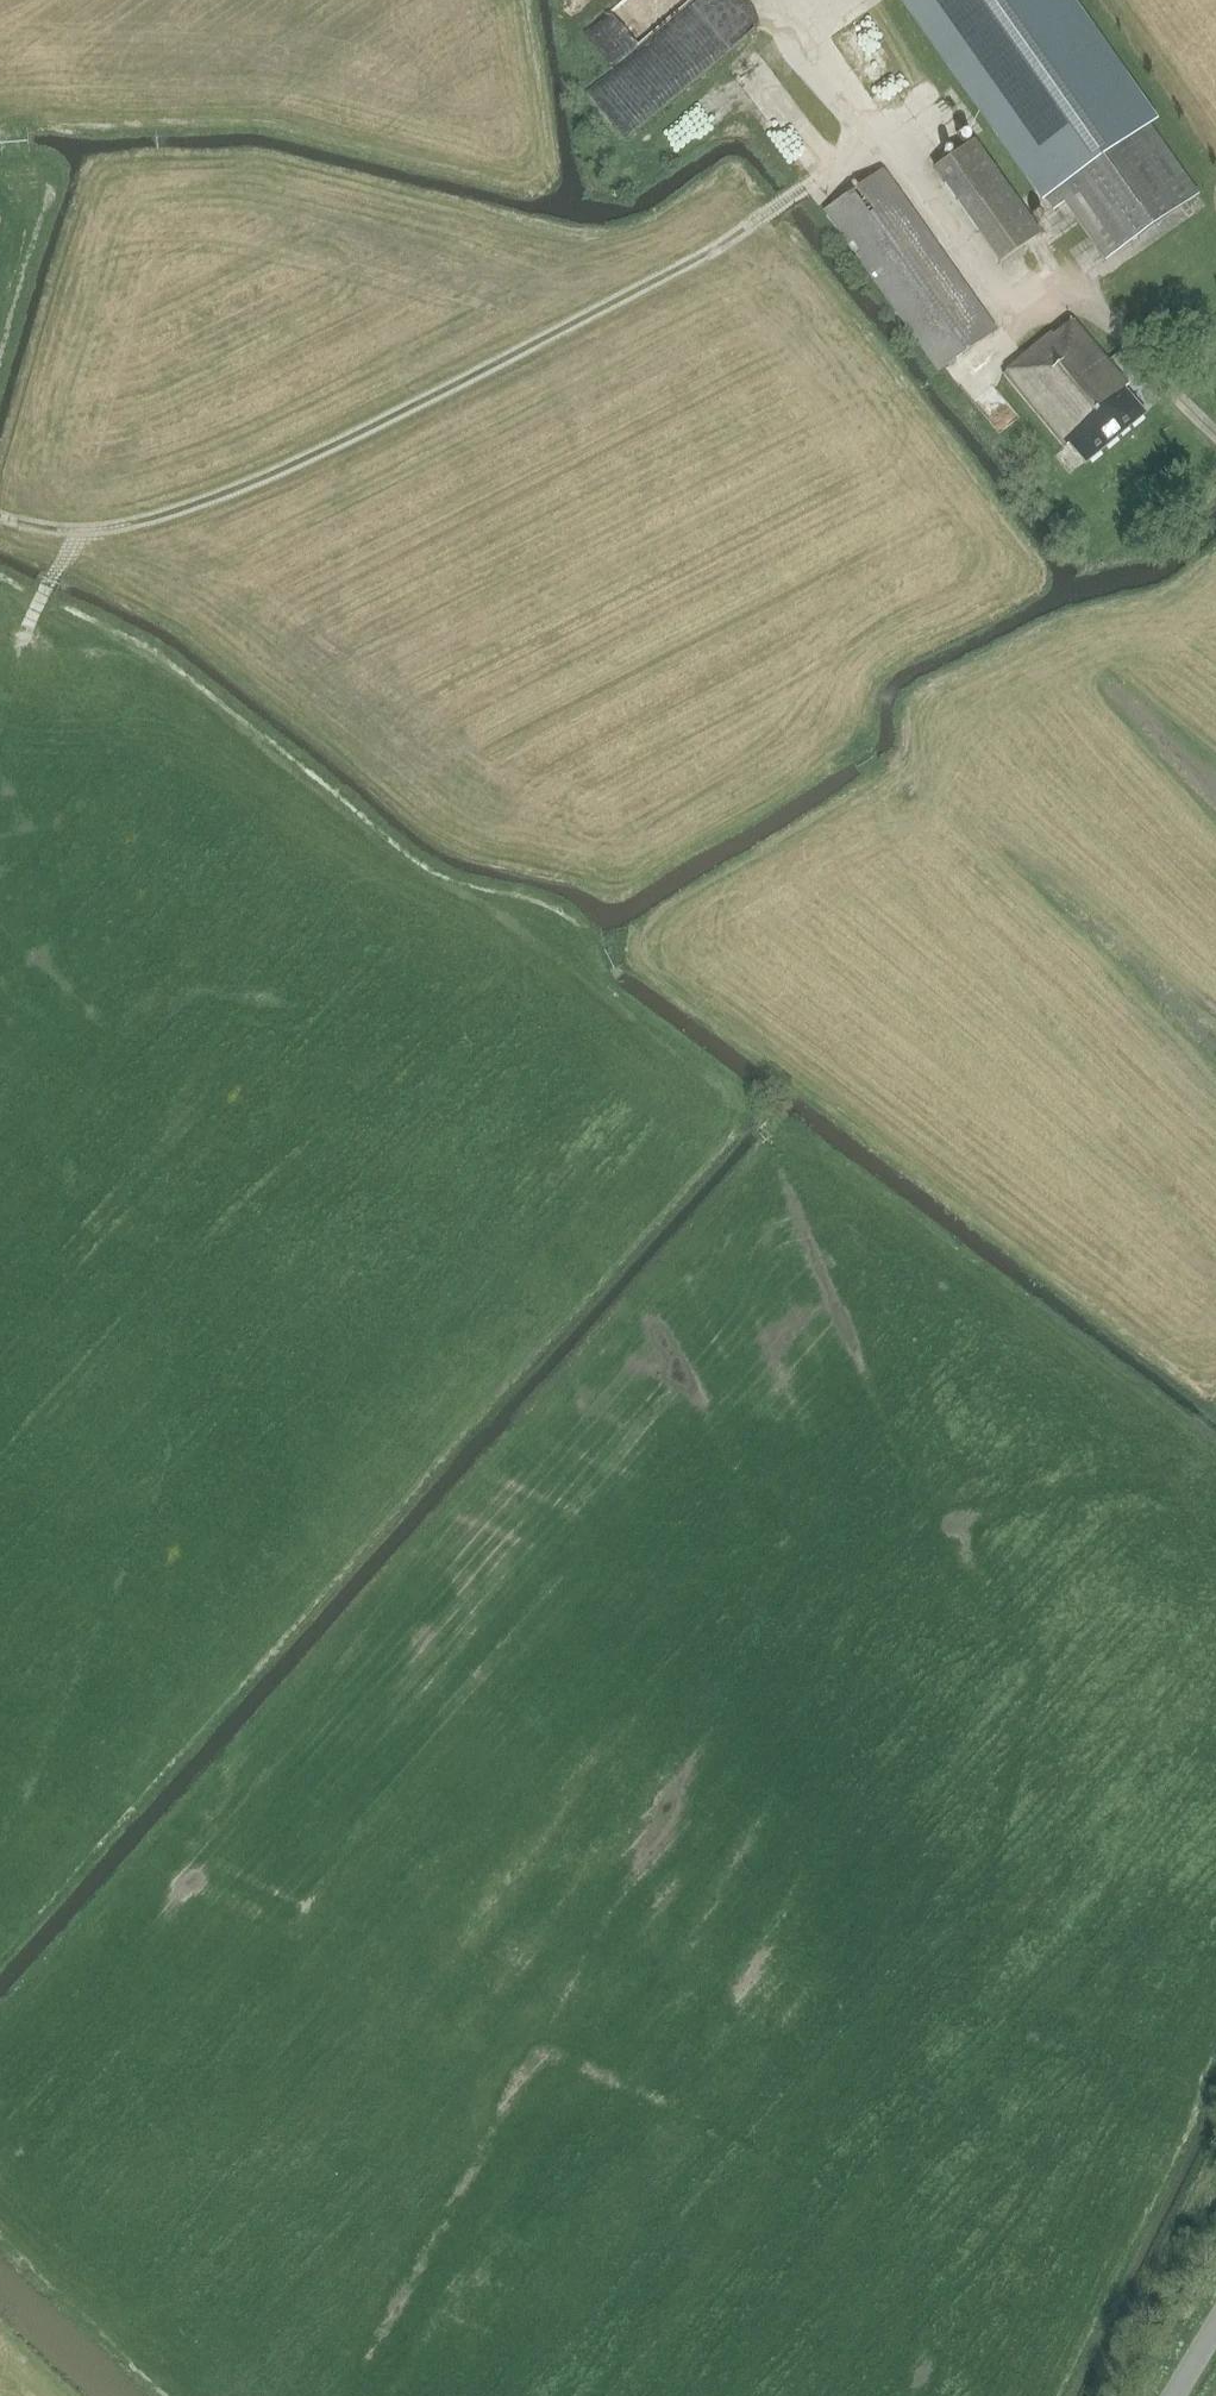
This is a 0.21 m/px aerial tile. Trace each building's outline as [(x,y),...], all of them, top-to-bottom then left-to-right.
[(1054,210),(1065,203),(1104,259),(1197,194),(1099,55),(1105,51),(1069,0),(907,0),(1054,210)] [(934,167),(1000,262),(1041,233),(974,139),(934,167)] [(996,329),(883,169),(825,210),(938,370),(996,329)] [(1052,333),(1004,373),(1064,447),(1070,443),(1086,463),(1143,412),(1122,387),(1127,383),(1074,319),(1055,335),(1052,333)]
